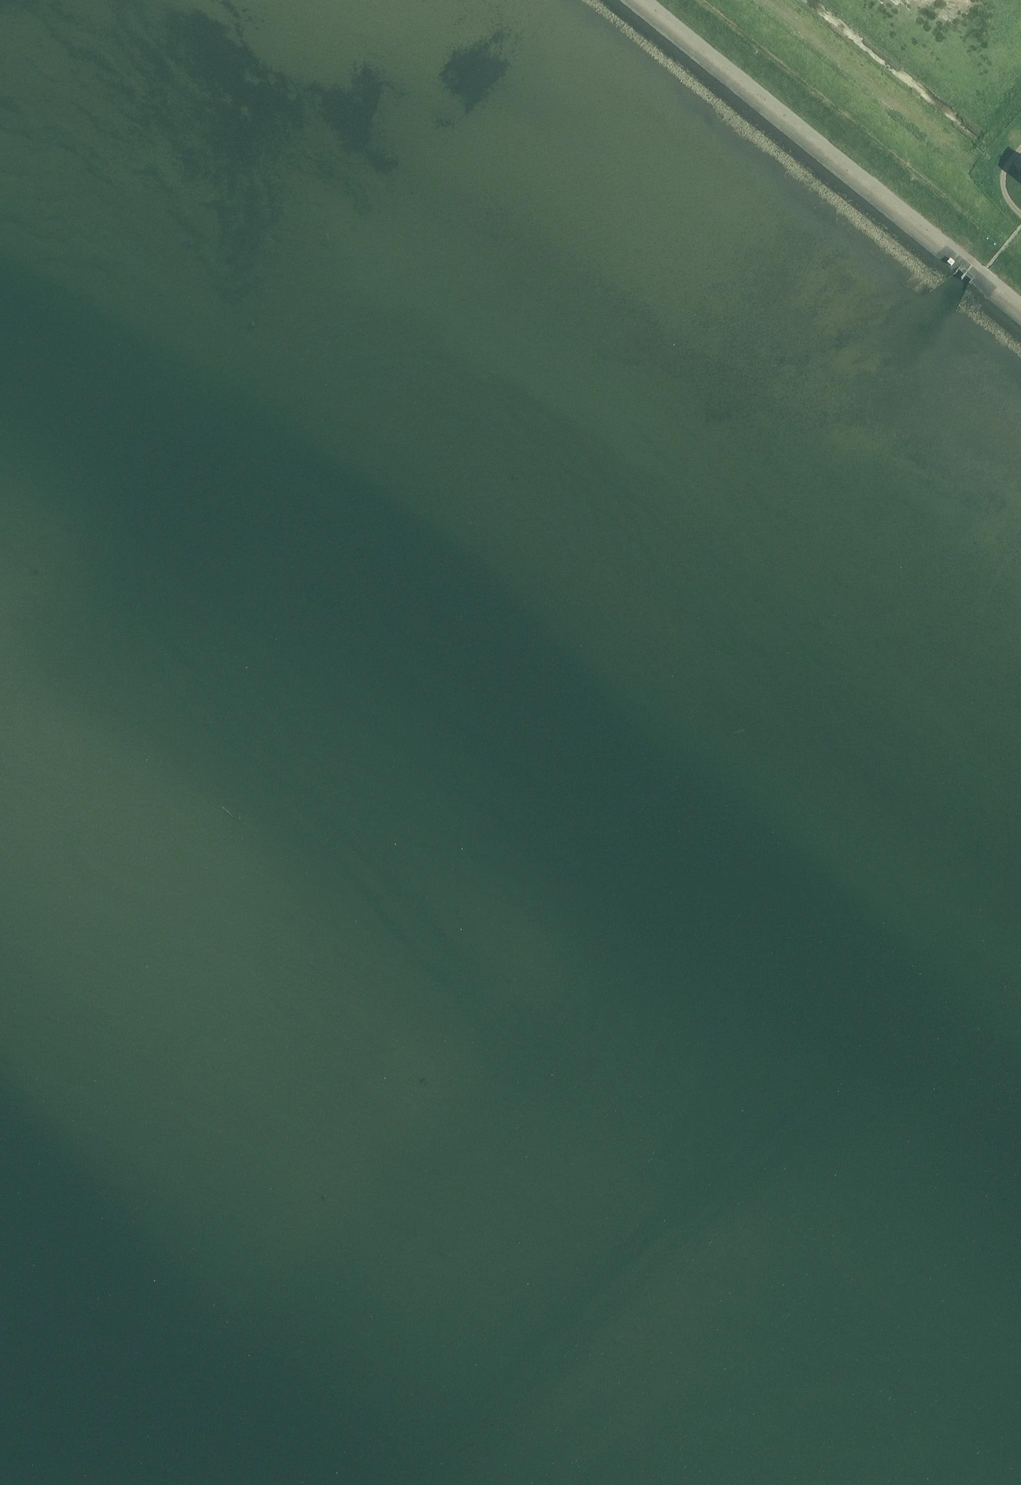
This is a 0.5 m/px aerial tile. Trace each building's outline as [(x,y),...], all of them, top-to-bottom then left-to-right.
[(994,260),(1005,268),(1009,263),(997,255),(994,260)]
